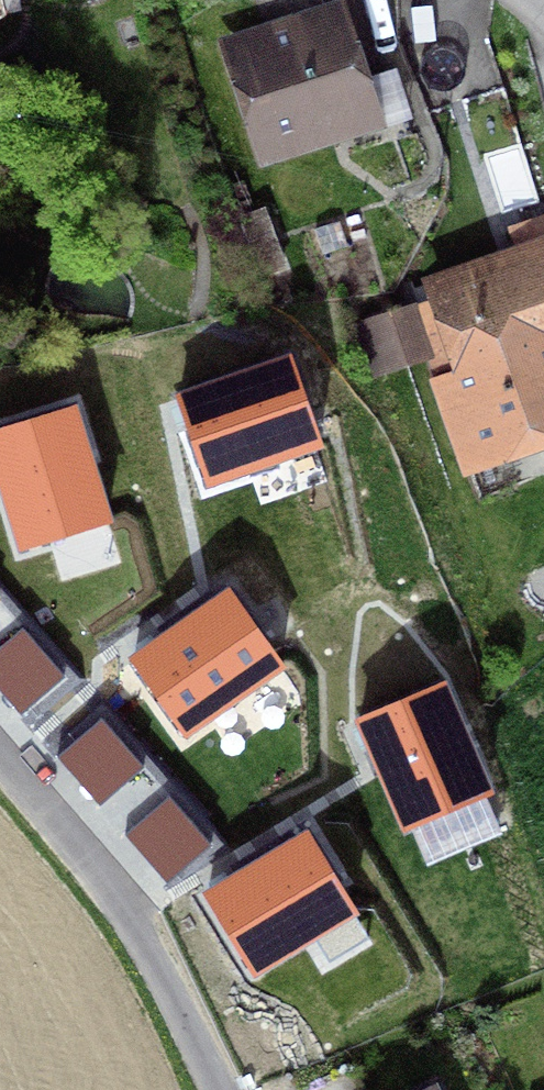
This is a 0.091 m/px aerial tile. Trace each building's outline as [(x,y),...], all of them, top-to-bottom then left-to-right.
[(236,55),(267,149),(329,129),(326,117),(348,110),(361,151),(411,135),(391,74),(358,85),(336,17),(266,36),(269,44),(236,55)] [(440,299),(463,367),(457,369),(485,447),(543,427),(543,217),(517,227),(531,267),(440,299)] [(351,328),(367,375),(407,362),(391,314),(351,328)] [(207,481),(319,442),(290,359),(178,398),(207,481)] [(107,521),(72,408),(0,430),(0,474),(23,547),(107,521)] [(184,732),(280,664),(229,592),(133,660),(184,732)] [(63,676),(18,624),(0,640),(0,696),(17,716),(63,676)] [(406,827),(487,792),(441,684),(360,718),(406,827)] [(99,809),(144,769),(99,718),(53,757),(99,809)] [(166,886),(211,847),(166,795),(121,834),(166,886)] [(253,970),(353,909),(308,833),(207,895),(253,970)]
